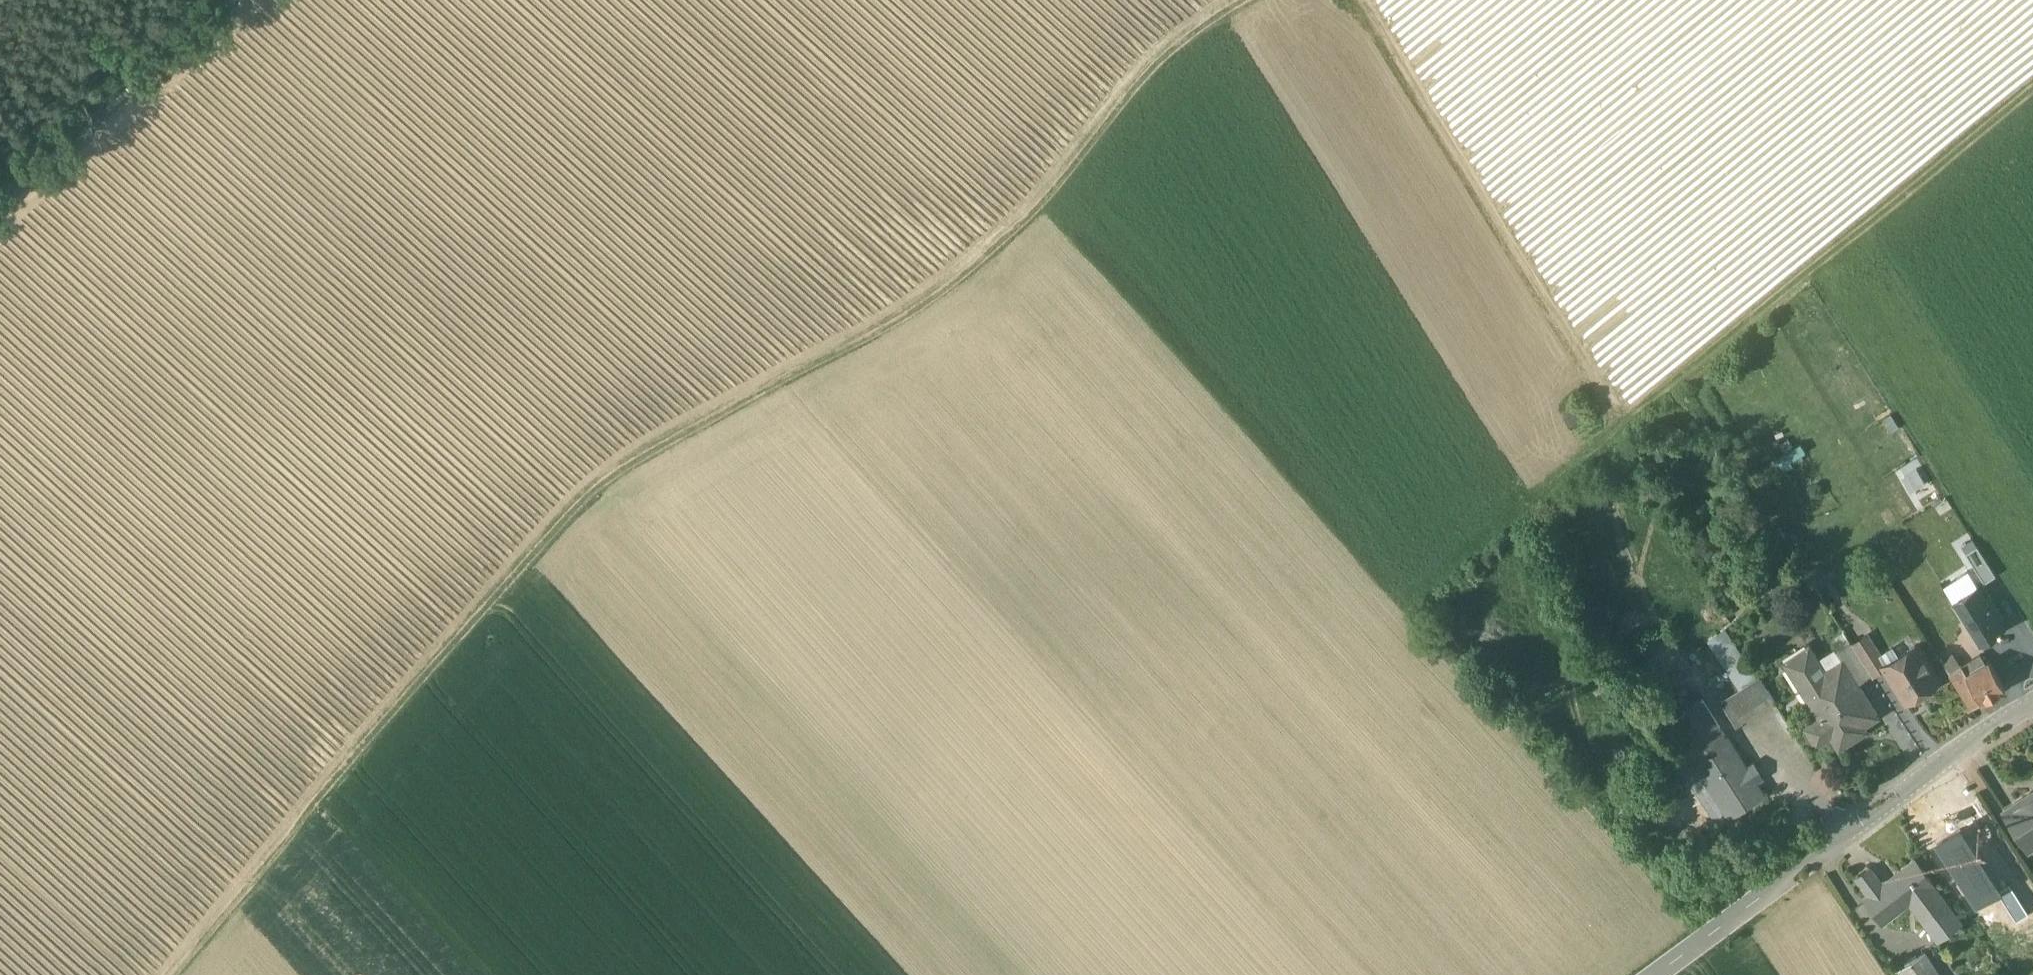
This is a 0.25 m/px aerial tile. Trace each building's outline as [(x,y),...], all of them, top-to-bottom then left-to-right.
[(1963,552),(1967,560),(1977,554),(1972,546),(1963,552)] [(1985,591),(1996,584),(1977,554),(1967,560),(1966,561),(1985,591)] [(1977,651),(2004,635),(1979,594),(1952,609),(1977,651)] [(1724,634),(1709,644),(1723,666),(1739,657),(1724,634)] [(1885,671),(1867,641),(1852,650),(1871,681),(1884,673),(1884,672),(1885,671)] [(1852,650),(1849,646),(1835,655),(1843,667),(1844,667),(1858,689),(1871,681),(1852,650)] [(1843,667),(1826,678),(1809,651),(1795,659),(1783,667),(1784,668),(1813,714),(1816,712),(1822,721),(1804,732),(1816,751),(1830,742),(1838,754),(1858,742),(1854,736),(1878,721),(1858,689),(1844,667),(1843,667)] [(1938,688),(1915,652),(1885,671),(1884,672),(1884,673),(1906,708),(1938,688)] [(1757,685),(1739,657),(1723,666),(1741,695),(1757,685)] [(1953,662),(1942,669),(1949,681),(1960,673),(1953,662)] [(1980,662),(1962,673),(1966,681),(1985,670),(1980,662)] [(1966,681),(1965,682),(1981,710),(2005,697),(1988,668),(1985,670),(1966,681)] [(1683,717),(1646,669),(1632,679),(1668,727),(1669,726),(1683,717)] [(1981,710),(1965,682),(1966,681),(1962,673),(1960,673),(1949,681),(1971,717),(1981,710)] [(1741,695),(1721,709),(1735,731),(1774,706),(1760,683),(1757,685),(1741,695)] [(1683,717),(1669,726),(1690,760),(1724,739),(1702,705),(1683,717)] [(1690,760),(1729,821),(1763,800),(1754,786),(1757,784),(1758,781),(1753,774),(1750,773),(1747,775),(1736,758),(1737,758),(1724,738),(1724,739),(1690,760)] [(2005,820),(2029,856),(2032,853),(2032,801),(2005,820)] [(1935,854),(1973,917),(1997,902),(2000,900),(1962,838),(1935,854)] [(1916,869),(1883,893),(1886,897),(1872,907),(1869,903),(1864,907),(1881,930),(1910,908),(1938,946),(1958,932),(1930,893),(1933,891),(1916,869)] [(1883,893),(1869,875),(1856,885),(1869,903),(1872,907),(1886,897),(1883,893)] [(2015,931),(2029,923),(2011,894),(2000,900),(1997,902),(2015,931)] [(1925,961),(1904,974),(1934,974),(1925,961)]
